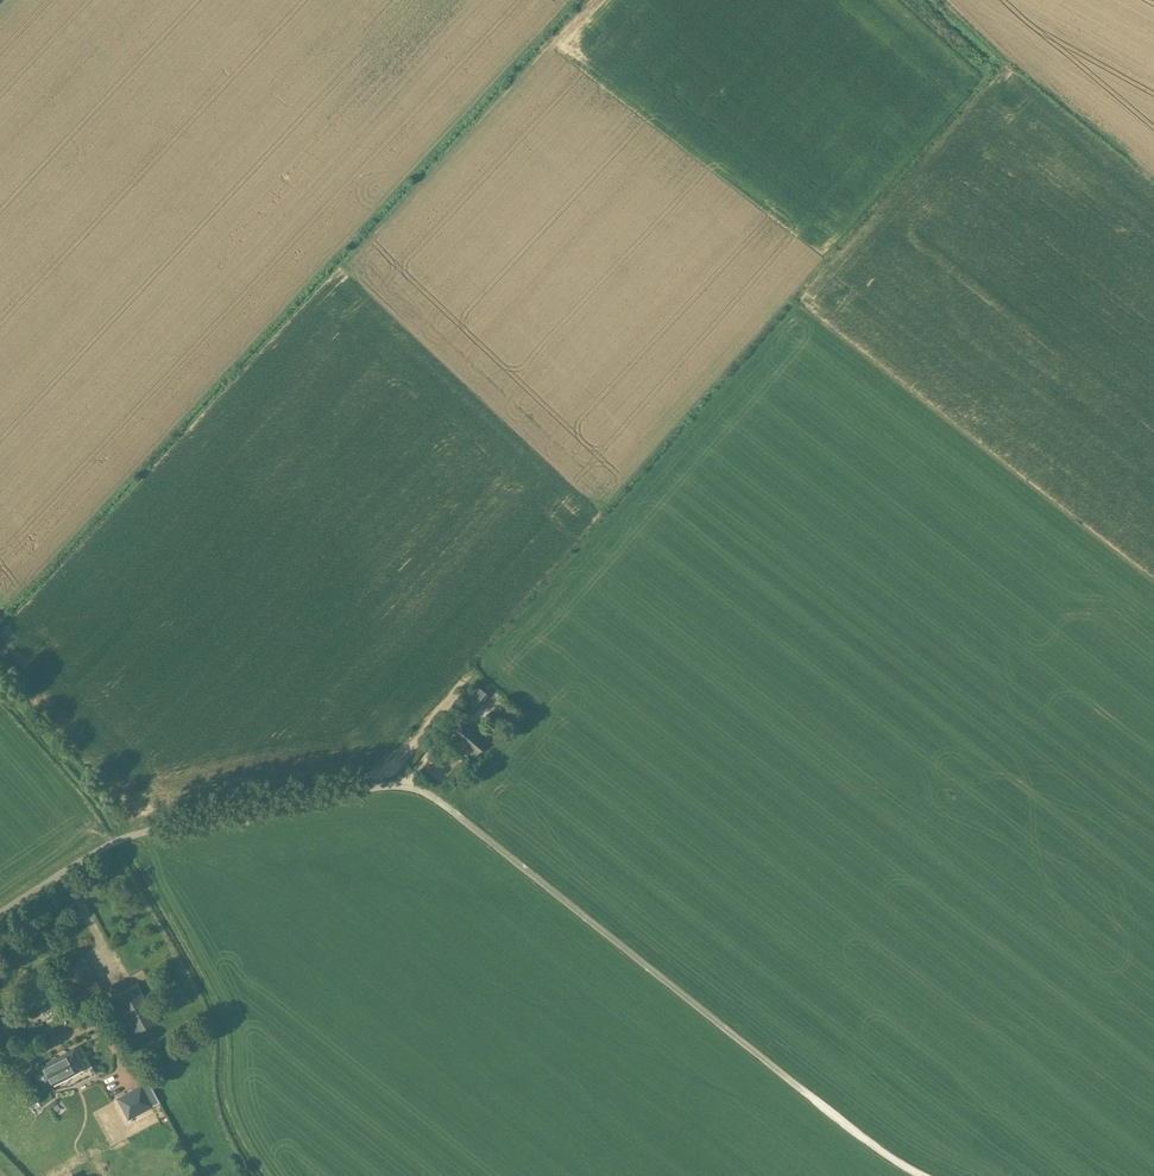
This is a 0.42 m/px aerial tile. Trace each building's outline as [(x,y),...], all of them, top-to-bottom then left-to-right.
[(478,686),(462,704),(473,714),(489,695),(478,686)] [(475,755),(488,740),(467,722),(455,738),(475,755)] [(57,970),(75,1004),(102,990),(84,956),(57,970)] [(136,984),(115,995),(135,1033),(156,1021),(136,984)] [(52,1085),(63,1079),(85,1067),(75,1048),(42,1065),(52,1085)] [(142,1111),(152,1106),(141,1086),(118,1098),(123,1107),(136,1100),(142,1111)]
